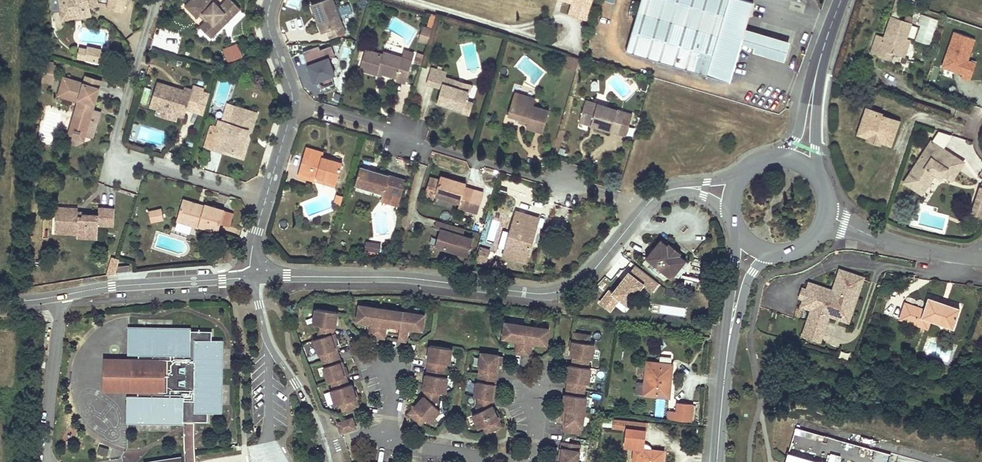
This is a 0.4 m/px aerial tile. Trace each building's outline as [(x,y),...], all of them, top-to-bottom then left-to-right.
[(97,0),(59,0),(60,9),(68,8),(69,13),(77,12),(78,16),(83,15),(89,14),(88,7),(98,6),(97,0)] [(106,6),(124,10),(127,0),(108,0),(106,6)] [(213,0),(193,0),(189,4),(201,17),(203,14),(209,20),(206,23),(212,28),(207,34),(213,40),(243,11),(232,0),(229,0),(221,8),(213,0)] [(354,14),(352,6),(339,10),(336,0),(328,0),(313,5),(318,18),(320,17),(321,21),(319,22),(323,34),(329,32),(331,40),(347,35),(341,18),(354,14)] [(573,4),(590,9),(593,0),(574,0),(573,4)] [(628,51),(730,81),(741,44),(745,30),(753,2),(745,0),(643,0),(628,51)] [(201,17),(189,4),(186,7),(199,19),(201,17)] [(569,16),(587,21),(590,9),(573,4),(569,16)] [(68,8),(60,9),(62,19),(78,16),(77,12),(69,13),(68,8)] [(930,46),(937,19),(921,15),(914,41),(930,46)] [(906,40),(911,25),(892,18),(884,39),(877,37),(871,53),(879,56),(881,49),(892,53),(900,55),(906,40)] [(212,28),(206,23),(201,28),(207,34),(212,28)] [(429,44),(433,31),(429,30),(424,28),(420,41),(429,44)] [(789,44),(745,30),(741,44),(754,48),(753,52),(784,62),(789,44)] [(954,33),(941,67),(970,78),(975,65),(968,62),(975,40),(954,33)] [(906,40),(900,55),(905,57),(910,41),(906,40)] [(100,63),(102,52),(103,48),(88,45),(87,48),(80,47),(78,58),(100,63)] [(320,49),(305,53),(310,65),(307,66),(313,84),(318,83),(321,89),(332,85),(330,79),(335,77),(328,59),(334,57),(331,48),(321,51),(320,49)] [(881,49),(879,56),(890,60),(892,53),(881,49)] [(382,55),(365,50),(359,71),(376,76),(377,73),(382,75),(396,79),(395,82),(400,84),(405,85),(412,61),(383,52),(382,55)] [(110,53),(102,52),(100,63),(107,64),(110,53)] [(578,68),(581,57),(570,54),(567,65),(578,68)] [(447,74),(431,69),(427,85),(441,89),(436,104),(447,108),(448,105),(453,107),(452,109),(459,111),(462,112),(462,114),(470,117),(474,104),(466,101),(469,92),(455,87),(456,82),(446,79),(447,74)] [(102,81),(86,76),(84,83),(100,88),(102,81)] [(84,83),(65,77),(59,97),(79,103),(84,104),(82,108),(78,106),(71,131),(86,136),(93,138),(98,122),(101,113),(93,111),(90,111),(92,107),(94,107),(100,88),(84,83)] [(187,110),(189,104),(191,99),(207,104),(210,94),(204,92),(204,89),(194,86),(193,90),(185,87),(184,90),(183,93),(177,92),(176,92),(174,90),(175,87),(157,82),(154,92),(150,106),(159,109),(158,109),(157,113),(177,119),(178,115),(187,110)] [(471,87),(456,82),(455,87),(469,92),(471,87)] [(528,95),(515,92),(507,116),(519,119),(528,122),(527,125),(526,128),(532,130),(543,133),(549,109),(534,105),(536,102),(526,99),(528,95)] [(207,104),(191,99),(189,104),(205,109),(207,104)] [(594,128),(618,135),(625,111),(586,100),(579,123),(585,125),(591,127),(592,124),(595,125),(594,128)] [(218,127),(212,149),(222,152),(223,147),(242,152),(247,135),(245,135),(246,131),(248,131),(248,129),(252,130),(255,120),(258,112),(236,106),(230,124),(229,124),(227,130),(222,129),(218,127)] [(879,115),(866,110),(856,137),(867,141),(880,145),(889,148),(897,124),(879,117),(879,115)] [(222,152),(244,159),(252,130),(248,129),(248,131),(246,131),(245,135),(247,135),(242,152),(223,147),(222,152)] [(86,136),(71,131),(69,137),(84,142),(86,136)] [(880,145),(867,141),(866,144),(878,149),(880,145)] [(931,142),(909,177),(926,189),(935,175),(941,179),(944,174),(953,180),(960,170),(964,163),(931,142)] [(317,150),(307,147),(298,175),(316,181),(317,176),(337,182),(343,164),(323,158),(324,155),(325,153),(317,150)] [(323,158),(343,164),(344,161),(324,155),(323,158)] [(354,186),(383,195),(384,191),(394,194),(401,196),(405,180),(391,176),(375,171),(375,174),(370,173),(371,170),(360,167),(354,186)] [(316,181),(335,187),(337,182),(317,176),(316,181)] [(457,182),(453,181),(452,184),(448,183),(449,180),(438,177),(437,180),(433,196),(457,203),(456,208),(467,211),(466,213),(477,216),(481,203),(471,200),(473,192),(464,188),(465,185),(457,182)] [(926,189),(909,177),(904,184),(922,195),(926,189)] [(433,196),(437,180),(431,178),(424,201),(430,202),(433,196)] [(981,215),(981,188),(980,187),(969,218),(980,221),(981,215)] [(382,197),(392,200),(394,194),(384,191),(383,195),(382,197)] [(471,200),(481,203),(484,195),(473,192),(471,200)] [(334,206),(340,208),(343,198),(337,197),(334,206)] [(203,206),(181,199),(181,202),(202,209),(203,206)] [(197,225),(217,232),(224,210),(214,207),(204,204),(203,206),(202,209),(181,202),(175,221),(196,228),(197,225)] [(77,208),(54,207),(53,226),(76,228),(76,234),(75,237),(96,238),(97,225),(113,226),(114,209),(106,208),(98,208),(98,215),(81,214),(81,216),(76,216),(76,210),(77,208)] [(161,209),(150,212),(152,221),(163,218),(161,209)] [(516,213),(504,252),(526,259),(530,247),(527,246),(529,238),(533,239),(538,220),(529,217),(516,213)] [(456,228),(439,223),(437,231),(440,232),(439,237),(436,247),(466,256),(470,240),(460,237),(454,235),(456,228)] [(463,230),(456,228),(454,235),(460,237),(463,230)] [(378,244),(365,242),(364,251),(377,253),(378,244)] [(658,242),(644,260),(671,282),(685,263),(679,258),(666,248),(658,242)] [(668,246),(666,248),(679,258),(681,256),(668,246)] [(490,252),(479,250),(477,261),(486,264),(490,252)] [(526,259),(504,252),(503,256),(525,263),(526,259)] [(608,289),(597,303),(610,313),(619,301),(629,308),(639,295),(646,300),(658,285),(635,267),(614,294),(608,289)] [(803,339),(820,344),(830,317),(826,316),(829,306),(852,313),(863,278),(850,274),(840,271),(833,290),(832,295),(825,293),(827,288),(810,283),(808,291),(804,302),(802,307),(813,310),(803,339)] [(693,283),(677,280),(675,289),(691,292),(693,283)] [(804,302),(808,291),(802,289),(798,300),(804,302)] [(924,311),(906,305),(900,322),(927,331),(930,322),(939,325),(953,329),(960,309),(945,305),(928,299),(924,311)] [(830,317),(848,323),(852,313),(829,306),(826,316),(830,317)] [(422,332),(424,317),(359,307),(357,322),(371,324),(369,337),(384,340),(386,326),(400,329),(398,342),(405,343),(407,330),(422,332)] [(343,376),(339,361),(337,362),(333,349),(334,348),(330,334),(331,329),(332,329),(334,313),(313,310),(311,325),(318,326),(316,338),(312,339),(316,354),(317,354),(321,367),(325,382),(328,381),(331,390),(328,390),(331,400),(332,405),(338,404),(340,411),(355,406),(348,384),(345,385),(342,376),(343,376)] [(930,322),(927,331),(936,334),(939,325),(930,322)] [(546,346),(549,330),(505,324),(503,339),(518,341),(516,354),(530,357),(532,344),(546,346)] [(217,415),(219,342),(209,342),(209,333),(193,332),(193,336),(174,335),(174,331),(125,330),(125,356),(136,356),(136,361),(129,361),(128,392),(135,392),(135,397),(124,397),(124,423),(172,424),(172,419),(181,420),(191,420),(191,424),(205,425),(205,416),(217,416),(217,415)] [(581,428),(585,398),(582,398),(584,384),(588,385),(590,369),(587,369),(588,360),(591,360),(593,345),(588,344),(589,337),(573,334),(570,357),(573,358),(571,367),(568,366),(566,382),(567,382),(565,395),(564,395),(562,410),(564,411),(562,425),(563,425),(562,432),(579,435),(580,428),(581,428)] [(443,379),(445,365),(448,366),(450,350),(429,347),(427,363),(428,363),(426,376),(425,376),(422,392),(424,392),(423,397),(408,414),(420,425),(425,419),(429,423),(439,411),(435,408),(437,394),(443,395),(446,379),(443,379)] [(492,401),(494,385),(493,385),(495,372),(496,372),(498,357),(479,354),(477,369),(478,369),(476,383),(475,382),(473,398),(477,398),(474,414),(471,416),(476,429),(481,426),(484,433),(499,426),(489,406),(490,400),(492,401)] [(128,392),(129,361),(103,360),(103,392),(128,392)] [(672,364),(647,362),(645,383),(636,382),(635,394),(669,396),(672,364)] [(667,420),(691,422),(693,404),(677,402),(676,412),(668,411),(667,420)] [(352,429),(348,419),(339,422),(334,424),(337,433),(352,429)] [(626,427),(646,429),(647,420),(627,419),(626,427)] [(191,424),(191,420),(181,420),(180,424),(180,431),(181,454),(181,461),(192,461),(191,453),(191,441),(191,424)] [(626,427),(624,447),(635,448),(634,460),(641,461),(661,461),(662,450),(644,448),(646,429),(626,427)] [(578,451),(577,451),(579,444),(561,442),(560,449),(559,448),(557,461),(577,461),(578,451)] [(100,447),(97,454),(107,458),(110,450),(100,447)]
